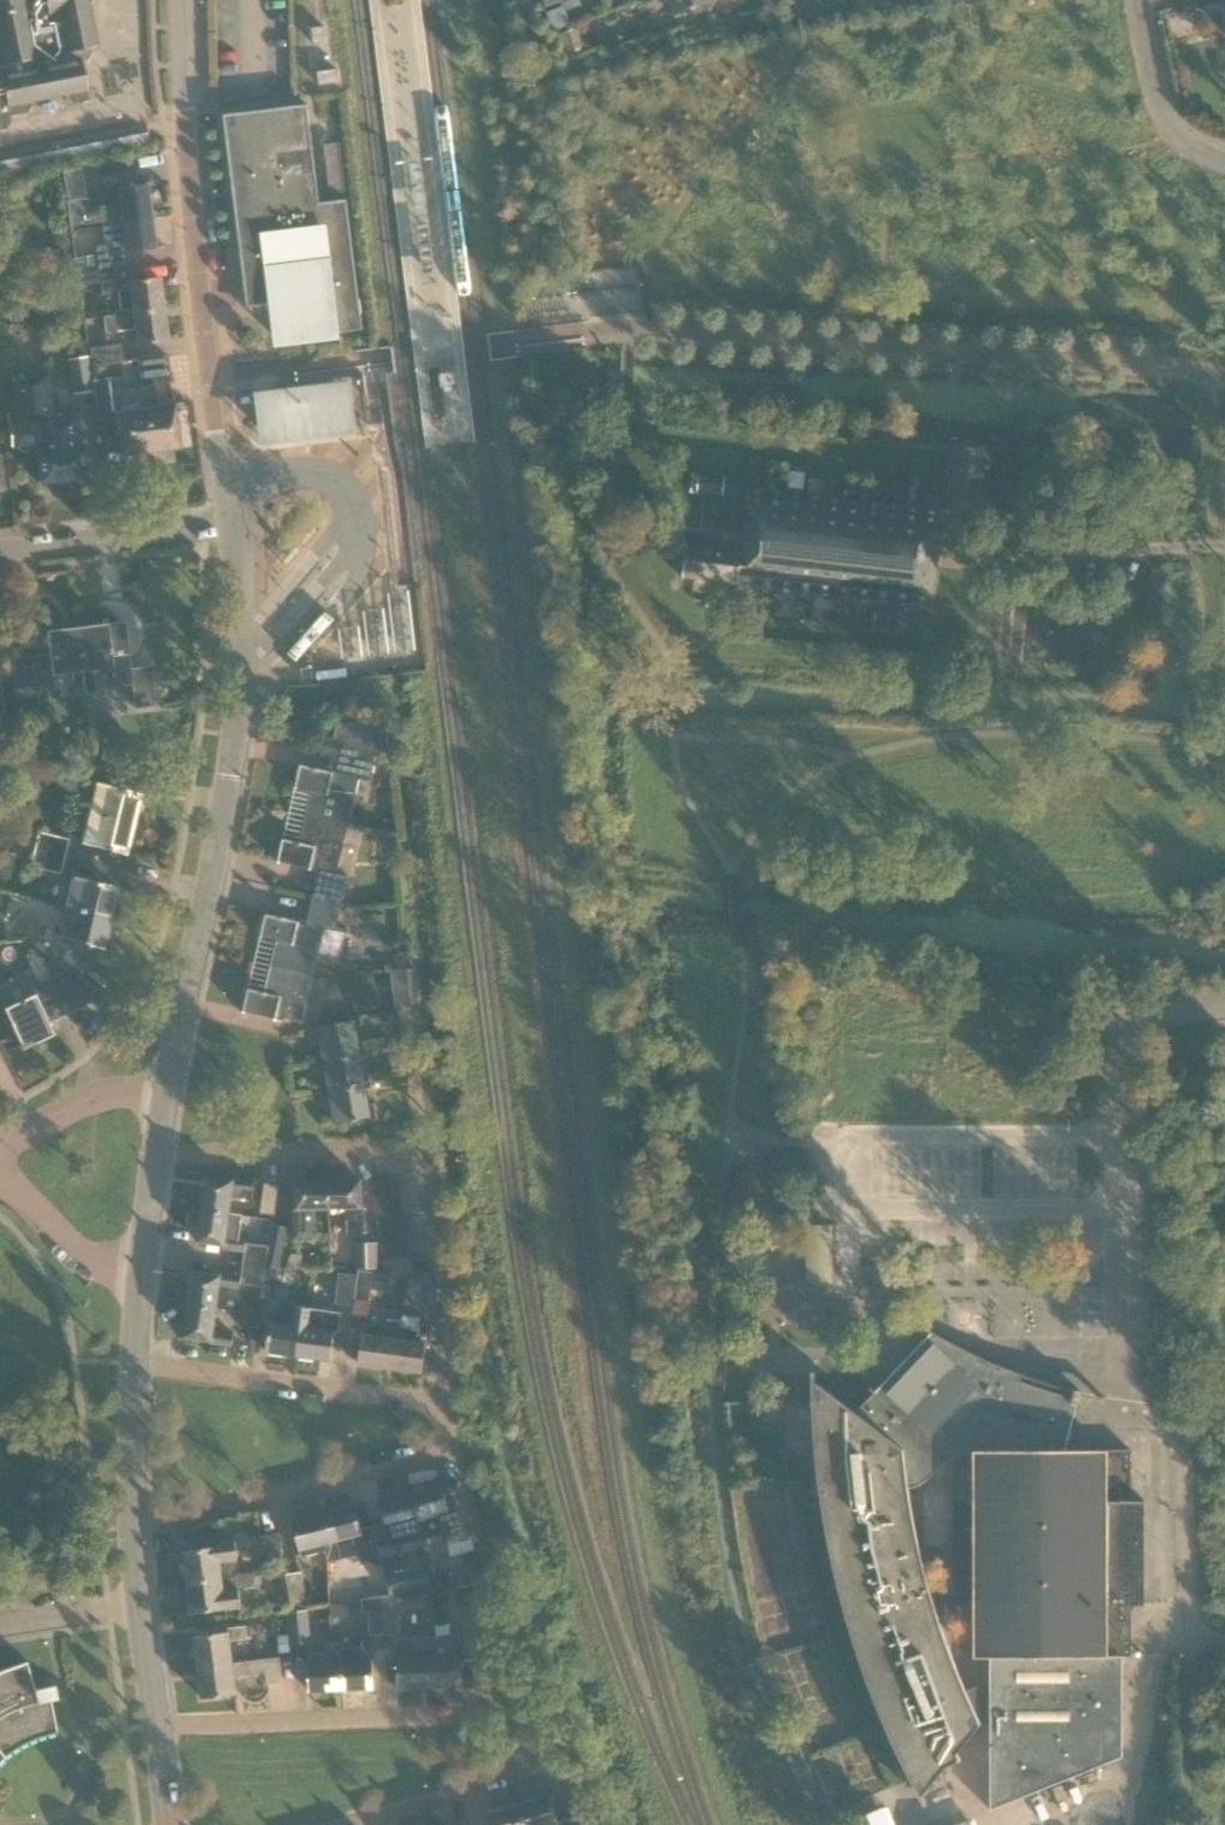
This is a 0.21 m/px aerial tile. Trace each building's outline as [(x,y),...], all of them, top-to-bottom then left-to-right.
[(5,130),(10,123),(9,117),(25,114),(30,107),(29,102),(63,95),(64,100),(70,105),(88,102),(79,62),(85,60),(89,53),(88,48),(95,47),(87,5),(91,0),(0,0),(0,131),(5,130)] [(672,11),(674,15),(714,0),(668,0),(672,11)] [(554,10),(560,27),(573,23),(568,6),(554,10)] [(327,43),(324,25),(312,27),(314,44),(327,43)] [(585,47),(578,26),(558,33),(565,54),(585,47)] [(320,85),(339,82),(337,69),(318,72),(320,85)] [(320,204),(309,106),(225,115),(247,307),(249,307),(249,305),(273,303),(277,340),(362,330),(347,201),(320,204)] [(345,191),(339,143),(324,144),(330,193),(345,191)] [(133,182),(130,169),(102,175),(105,189),(133,182)] [(99,222),(100,227),(122,224),(122,220),(150,215),(146,183),(118,188),(120,203),(88,207),(87,197),(66,200),(69,226),(99,222)] [(98,269),(98,271),(129,266),(128,257),(127,251),(155,247),(150,215),(122,220),(122,224),(100,227),(102,242),(94,243),(96,254),(72,257),(74,272),(98,269)] [(117,291),(119,309),(120,310),(134,308),(135,313),(163,309),(158,275),(130,280),(129,276),(129,266),(98,271),(101,294),(117,291)] [(120,310),(119,309),(113,309),(113,314),(102,315),(104,331),(136,327),(139,344),(167,339),(163,309),(135,313),(134,308),(120,310)] [(90,364),(117,361),(116,348),(89,351),(90,364)] [(143,407),(149,453),(180,448),(173,403),(155,405),(153,383),(170,381),(167,354),(137,358),(143,407)] [(88,355),(67,358),(72,393),(93,390),(88,355)] [(21,378),(20,373),(11,374),(16,413),(9,414),(10,421),(8,422),(11,446),(35,443),(41,485),(88,479),(83,444),(80,445),(76,413),(52,415),(47,374),(21,378)] [(341,385),(268,407),(272,440),(345,418),(341,385)] [(149,453),(143,407),(114,412),(121,457),(149,453)] [(993,441),(950,436),(942,509),(985,514),(993,441)] [(722,477),(697,475),(695,491),(720,493),(722,477)] [(942,509),(746,487),(740,548),(684,542),(680,575),(736,582),(736,586),(931,608),(942,509)] [(75,627),(80,670),(84,693),(95,692),(93,676),(112,674),(114,686),(132,683),(135,706),(155,703),(150,664),(130,667),(124,620),(75,627)] [(80,670),(75,627),(45,631),(48,654),(14,658),(17,688),(53,683),(51,674),(80,670)] [(304,816),(347,826),(358,779),(368,782),(372,766),(377,749),(385,751),(388,752),(387,733),(385,718),(360,720),(337,722),(334,737),(351,741),(346,760),(342,759),(339,774),(328,772),(299,765),(294,786),(311,790),(304,816)] [(112,749),(96,746),(92,761),(109,765),(112,749)] [(96,782),(88,813),(133,824),(141,793),(108,785),(112,768),(82,761),(78,778),(96,782)] [(133,824),(88,813),(81,843),(125,855),(133,824)] [(347,826),(304,816),(298,843),(282,839),(277,859),(318,868),(312,896),(340,903),(347,875),(336,873),(347,826)] [(37,830),(32,849),(63,856),(68,838),(37,830)] [(59,873),(63,856),(32,849),(28,865),(59,873)] [(65,907),(110,918),(118,888),(73,876),(65,907)] [(340,903),(312,896),(305,923),(264,914),(259,935),(275,938),(269,965),(312,975),(323,928),(333,930),(340,903)] [(110,918),(65,907),(57,937),(102,948),(110,918)] [(46,929),(22,909),(10,923),(34,943),(46,929)] [(312,975),(269,965),(263,991),(247,988),(242,1008),(301,1022),(312,975)] [(412,1004),(408,967),(390,969),(395,1006),(412,1004)] [(33,992),(2,1007),(19,1043),(17,1044),(20,1049),(53,1033),(47,1020),(45,1017),(52,1014),(53,1017),(94,998),(60,970),(50,975),(48,976),(37,981),(30,985),(33,992)] [(378,1007),(375,989),(353,992),(356,1011),(378,1007)] [(358,1052),(359,1056),(365,1055),(363,1040),(357,1041),(354,1020),(318,1026),(323,1058),(358,1052)] [(386,1046),(384,1036),(365,1040),(367,1050),(386,1046)] [(323,1058),(329,1089),(364,1083),(365,1087),(371,1086),(368,1071),(362,1072),(359,1056),(358,1052),(323,1058)] [(1080,1079),(1069,1079),(1069,1092),(1079,1092),(1080,1079)] [(364,1083),(329,1089),(334,1122),(370,1116),(370,1119),(376,1118),(374,1103),(368,1104),(365,1087),(364,1083)] [(202,1208),(243,1214),(230,1212),(232,1195),(252,1198),(254,1179),(233,1176),(233,1179),(206,1175),(202,1208)] [(328,1180),(329,1208),(346,1207),(347,1236),(364,1235),(364,1227),(363,1206),(361,1206),(360,1179),(328,1180)] [(374,1196),(399,1192),(397,1179),(372,1183),(374,1196)] [(314,1208),(329,1208),(328,1180),(295,1181),(295,1208),(293,1208),(294,1229),(294,1239),(314,1239),(314,1208)] [(278,1185),(264,1183),(260,1211),(274,1214),(278,1185)] [(401,1205),(399,1192),(374,1196),(375,1208),(401,1205)] [(403,1217),(401,1205),(375,1208),(377,1221),(403,1217)] [(244,1251),(243,1263),(265,1266),(269,1242),(269,1246),(266,1246),(246,1243),(246,1237),(240,1236),(243,1214),(202,1208),(197,1241),(224,1245),(224,1248),(244,1251)] [(377,1221),(379,1233),(405,1230),(403,1217),(377,1221)] [(265,1266),(280,1268),(280,1267),(288,1227),(273,1224),(269,1242),(265,1266)] [(833,1282),(833,1224),(806,1225),(806,1282),(833,1282)] [(381,1246),(406,1242),(405,1230),(379,1233),(381,1246)] [(379,1268),(378,1241),(354,1242),(354,1268),(379,1268)] [(408,1255),(406,1242),(381,1246),(382,1259),(408,1255)] [(408,1255),(382,1259),(384,1270),(411,1272),(408,1255)] [(194,1272),(190,1304),(216,1308),(219,1286),(240,1289),(240,1283),(263,1286),(265,1266),(243,1263),(241,1275),(220,1272),(219,1275),(194,1272)] [(265,1266),(263,1286),(262,1295),(277,1297),(280,1268),(265,1266)] [(373,1271),(371,1287),(393,1289),(395,1272),(373,1269),(373,1271)] [(373,1271),(360,1270),(359,1270),(355,1299),(369,1300),(371,1287),(373,1271)] [(357,1274),(339,1272),(335,1302),(353,1305),(357,1274)] [(439,1273),(423,1272),(429,1304),(443,1302),(439,1273)] [(216,1308),(190,1304),(185,1338),(211,1341),(211,1343),(232,1346),(234,1334),(213,1331),(216,1308)] [(303,1326),(307,1327),(309,1308),(296,1307),(294,1325),(270,1322),(266,1351),(299,1355),(303,1326)] [(341,1312),(309,1308),(307,1327),(303,1326),(299,1355),(332,1359),(335,1331),(338,1332),(341,1312)] [(358,1363),(390,1367),(394,1338),(397,1339),(399,1326),(400,1320),(388,1319),(387,1326),(363,1322),(358,1363)] [(418,1328),(399,1326),(397,1339),(394,1338),(390,1367),(422,1371),(426,1343),(429,1344),(432,1325),(419,1323),(418,1328)] [(973,1452),(1065,1449),(1081,1390),(1074,1388),(1074,1389),(1036,1378),(999,1364),(964,1348),(930,1329),(855,1410),(821,1384),(813,1389),(814,1426),(820,1485),(830,1543),(843,1601),(860,1657),(881,1712),(905,1766),(915,1785),(927,1786),(945,1764),(960,1757),(957,1750),(980,1721),(990,1721),(990,1808),(1122,1755),(1122,1654),(989,1655),(989,1680),(965,1690),(949,1651),(940,1626),(931,1592),(919,1551),(913,1519),(908,1485),(915,1484),(924,1480),(929,1476),(943,1462),(950,1458),(958,1454),(965,1453),(973,1452)] [(1131,1449),(1065,1449),(973,1452),(973,1468),(952,1469),(953,1604),(973,1604),(973,1656),(989,1655),(1122,1654),(1131,1654),(1131,1603),(1144,1603),(1144,1500),(1131,1500),(1131,1449)] [(416,1519),(420,1518),(425,1537),(443,1532),(446,1543),(471,1536),(458,1482),(442,1486),(441,1483),(409,1490),(416,1519)] [(378,1498),(389,1545),(425,1537),(420,1518),(416,1519),(409,1490),(378,1498)] [(340,1558),(355,1554),(383,1566),(380,1556),(372,1524),(360,1527),(354,1504),(323,1512),(330,1541),(335,1539),(340,1558)] [(330,1541),(323,1512),(292,1520),(301,1556),(324,1550),(327,1561),(340,1558),(335,1539),(330,1541)] [(283,1563),(278,1531),(261,1534),(267,1566),(283,1563)] [(187,1580),(239,1574),(237,1561),(236,1561),(235,1552),(233,1539),(217,1541),(217,1544),(183,1548),(187,1580)] [(426,1564),(405,1569),(400,1551),(380,1556),(383,1566),(390,1594),(431,1584),(426,1564)] [(477,1583),(475,1567),(452,1570),(454,1585),(477,1583)] [(306,1598),(301,1570),(285,1573),(291,1601),(306,1598)] [(261,1572),(239,1574),(187,1580),(191,1612),(239,1606),(237,1587),(263,1584),(261,1572)] [(380,1596),(382,1633),(399,1633),(396,1593),(380,1596)] [(382,1633),(380,1596),(361,1599),(362,1610),(367,1610),(369,1634),(382,1633)] [(345,1602),(330,1603),(331,1616),(345,1615),(345,1602)] [(312,1641),(307,1604),(286,1607),(291,1644),(312,1641)] [(450,1635),(428,1637),(430,1685),(462,1683),(461,1658),(480,1657),(478,1617),(462,1618),(462,1634),(450,1634),(450,1635)] [(232,1662),(229,1640),(246,1638),(244,1624),(227,1626),(227,1630),(193,1635),(197,1666),(232,1662)] [(291,1650),(289,1634),(278,1635),(280,1651),(291,1650)] [(430,1685),(428,1637),(397,1638),(397,1656),(396,1656),(398,1686),(430,1685)] [(339,1659),(341,1688),(373,1687),(372,1658),(374,1658),(373,1639),(362,1639),(363,1646),(344,1646),(344,1659),(339,1659)] [(344,1659),(344,1646),(343,1640),(330,1640),(325,1640),(326,1651),(309,1652),(309,1660),(307,1660),(309,1689),(341,1688),(339,1659),(344,1659)] [(232,1662),(197,1666),(201,1697),(236,1693),(234,1676),(267,1672),(268,1682),(282,1681),(280,1657),(232,1662)] [(10,1748),(29,1738),(50,1731),(54,1730),(48,1699),(55,1697),(55,1696),(53,1696),(51,1683),(31,1687),(23,1659),(22,1660),(0,1668),(0,1756),(10,1748)] [(519,1801),(526,1824),(576,1824),(573,1816),(559,1820),(550,1792),(519,1801)] [(519,1801),(487,1811),(492,1824),(526,1824),(519,1801)] [(885,1804),(840,1822),(841,1824),(893,1824),(885,1804)] [(973,1815),(950,1824),(951,1824),(977,1824),(973,1815)]
